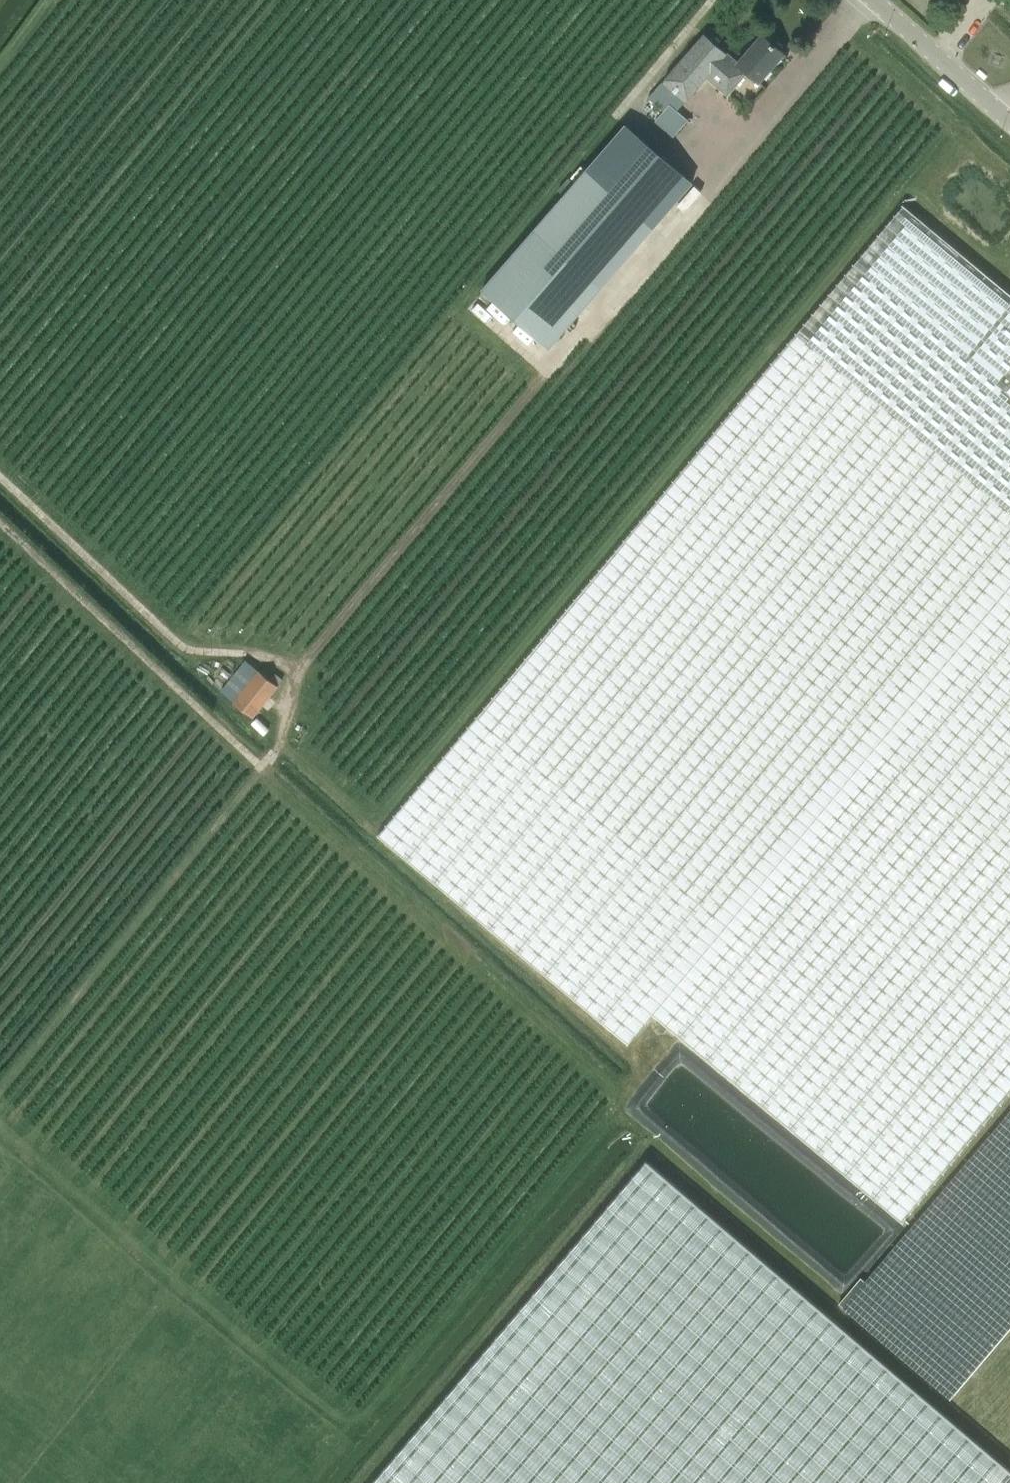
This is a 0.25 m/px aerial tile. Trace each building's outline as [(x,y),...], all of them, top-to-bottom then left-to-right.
[(758,82),(782,54),(760,35),(737,62),(704,34),(661,82),(647,99),(661,111),(654,121),(672,136),(687,121),(676,111),(684,101),(687,100),(706,78),(726,96),(747,72),(758,82)] [(693,182),(625,123),(481,289),(549,348),(693,182)] [(375,835),(625,1044),(650,1015),(678,1039),(899,1223),(1009,1089),(1009,296),(902,205),(375,835)] [(235,702),(253,717),(278,685),(260,670),(235,702)] [(647,1160),(372,1482),(1009,1482),(1009,1469),(647,1160)] [(839,1303),(845,1308),(867,1282),(861,1277),(845,1296),(839,1303)]
